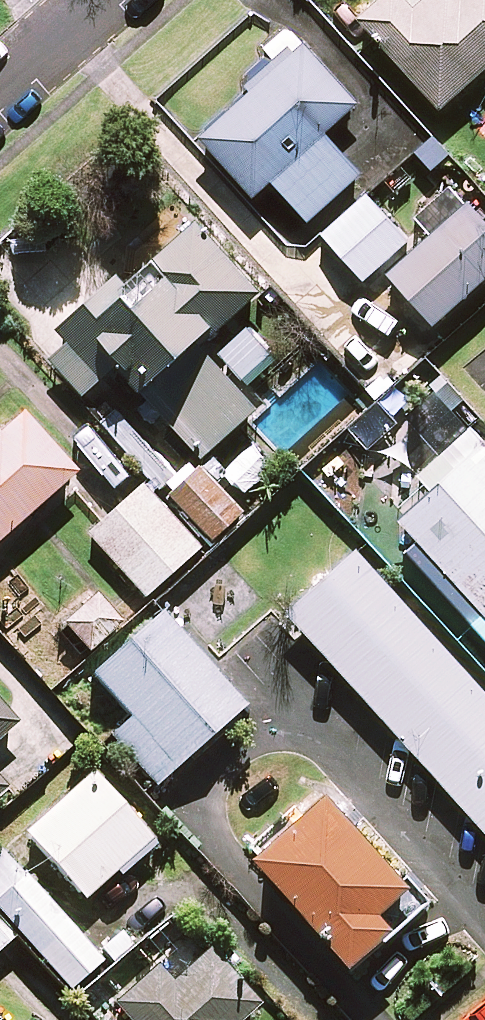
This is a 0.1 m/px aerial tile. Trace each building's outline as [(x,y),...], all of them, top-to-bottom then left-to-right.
[(412,5),(408,0),(386,0),(363,19),(442,110),(484,72),(484,0),(418,0),(412,5)] [(359,104),(289,27),(262,51),(267,57),(248,74),(254,81),(247,88),(252,94),(202,139),(256,199),(272,184),(308,223),(362,173),(326,134),(359,104)] [(434,237),(391,276),(436,325),(484,281),(484,221),(451,184),(415,216),(434,237)] [(409,241),(367,196),(324,236),(366,281),(409,241)] [(202,456),(205,459),(260,408),(201,345),(208,339),(247,380),(274,354),(236,313),(258,292),(196,225),(132,285),(123,274),(61,332),(74,346),(55,363),(86,396),(118,366),(202,456)] [(397,473),(419,452),(397,429),(401,425),(380,403),(351,430),(371,452),(374,449),(397,473)] [(24,419),(0,440),(0,545),(77,479),(24,419)] [(473,430),(420,476),(435,494),(404,522),(423,544),(411,555),(484,638),(484,444),(473,430)] [(205,459),(202,456),(167,488),(218,542),(251,512),(224,483),(233,475),(216,457),(209,463),(205,459)] [(203,548),(148,486),(94,534),(149,597),(203,548)] [(370,520),(304,578),(484,784),(484,650),(370,520)] [(95,595),(61,626),(89,656),(122,626),(95,595)] [(247,711),(164,617),(94,678),(132,721),(112,738),(157,789),(247,711)] [(0,711),(0,743),(16,728),(0,711)] [(157,847),(95,777),(27,836),(89,907),(157,847)] [(251,845),(357,968),(403,929),(389,913),(423,885),(339,786),(323,800),(315,790),(251,845)] [(72,993),(104,964),(4,856),(0,859),(0,914),(20,936),(72,993)] [(0,914),(0,955),(20,936),(0,914)] [(264,1009),(238,981),(227,991),(179,937),(154,960),(159,966),(118,1002),(109,992),(87,1011),(95,1019),(252,1019),(264,1009)]
